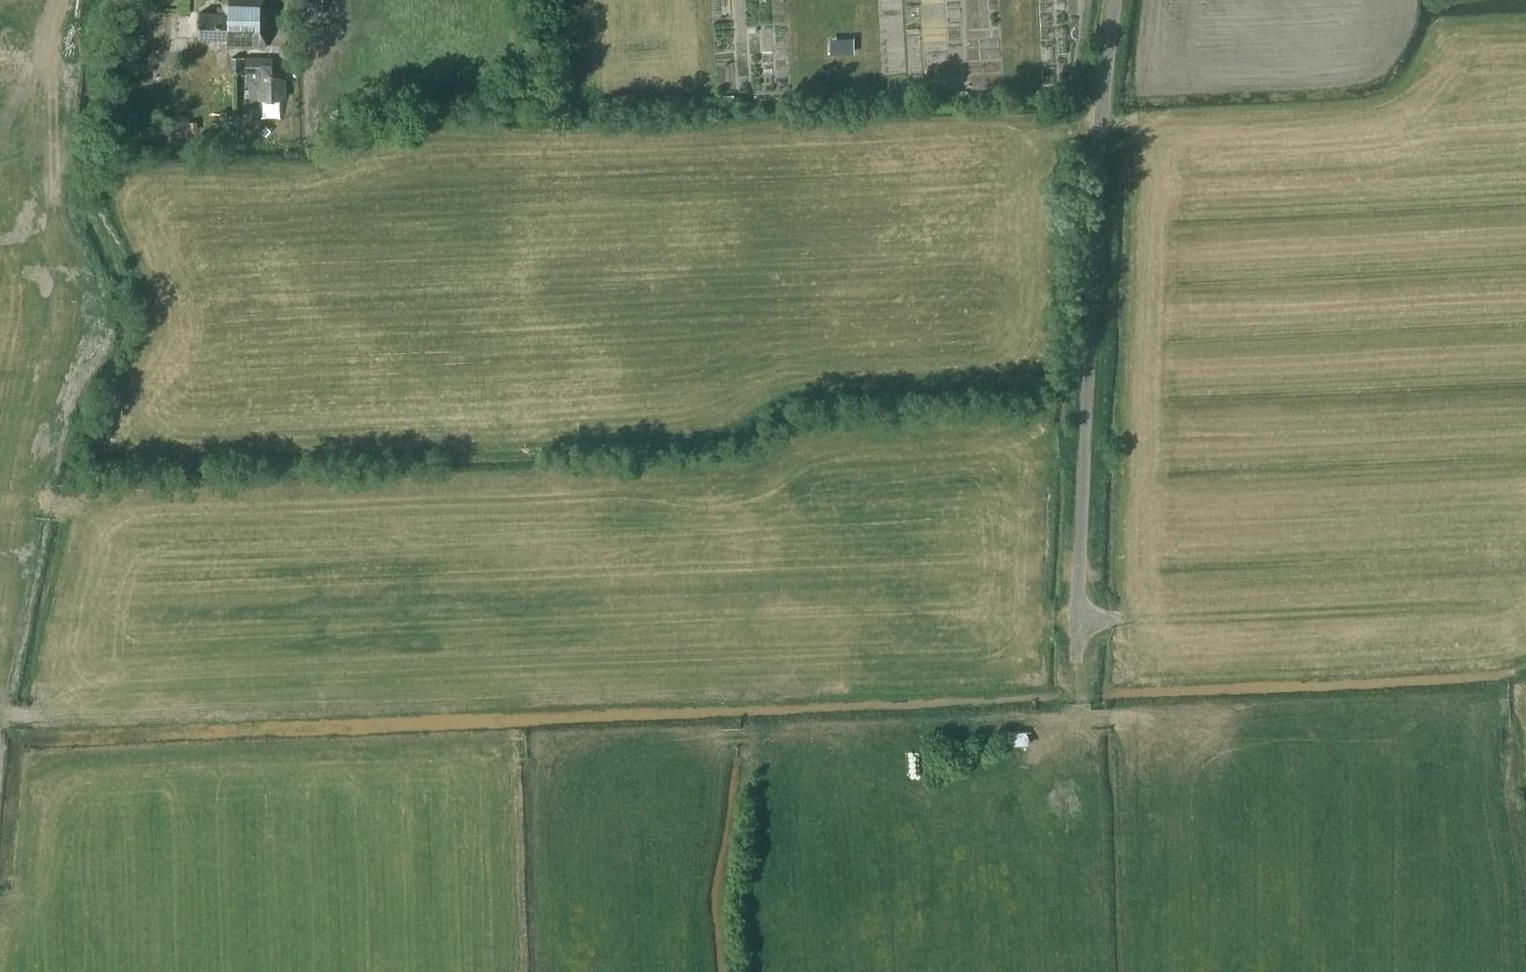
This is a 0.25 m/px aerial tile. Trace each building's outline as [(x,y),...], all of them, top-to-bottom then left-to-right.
[(264,0),(225,0),(225,7),(214,6),(214,12),(198,12),(197,36),(217,37),(217,46),(224,46),(224,47),(262,48),(264,0)] [(854,38),(842,38),(842,50),(854,49),(854,38)] [(231,56),(231,69),(240,70),(241,56),(231,56)] [(255,80),(258,80),(258,100),(287,99),(286,76),(273,62),(273,56),(245,57),(246,73),(255,72),(255,80)]
